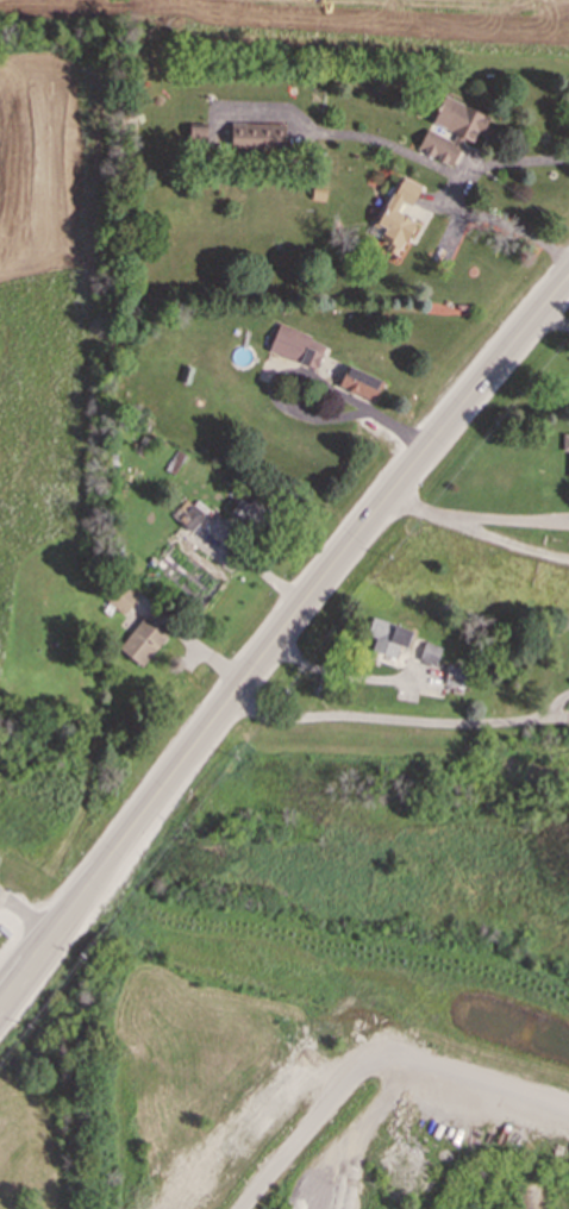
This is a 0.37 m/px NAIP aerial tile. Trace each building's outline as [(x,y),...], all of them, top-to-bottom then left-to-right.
[(415,150),(451,165),(463,138),(470,142),(475,132),(487,137),(494,119),(442,96),(429,126),(426,125),(415,150)] [(282,149),(283,124),(230,123),(230,148),(282,149)] [(419,186),(398,176),(375,227),(392,234),(384,250),(398,255),(413,219),(395,211),(400,201),(411,206),(419,186)] [(324,340),(276,325),(268,352),(315,368),(324,340)] [(338,388),(374,399),(381,377),(344,367),(338,388)] [(562,433),(561,451),(568,451),(568,476),(568,433),(562,433)] [(246,503),(239,497),(230,509),(254,531),(269,514),(251,499),(246,503)] [(170,515),(190,532),(204,514),(185,499),(170,515)] [(124,614),(137,594),(118,582),(105,602),(124,614)] [(165,631),(139,615),(118,650),(144,666),(165,631)] [(398,645),(406,647),(412,629),(371,618),(365,634),(374,638),(370,650),(394,657),(398,645)] [(434,665),(440,646),(424,641),(418,659),(434,665)] [(462,687),(467,669),(448,664),(443,682),(462,687)]
